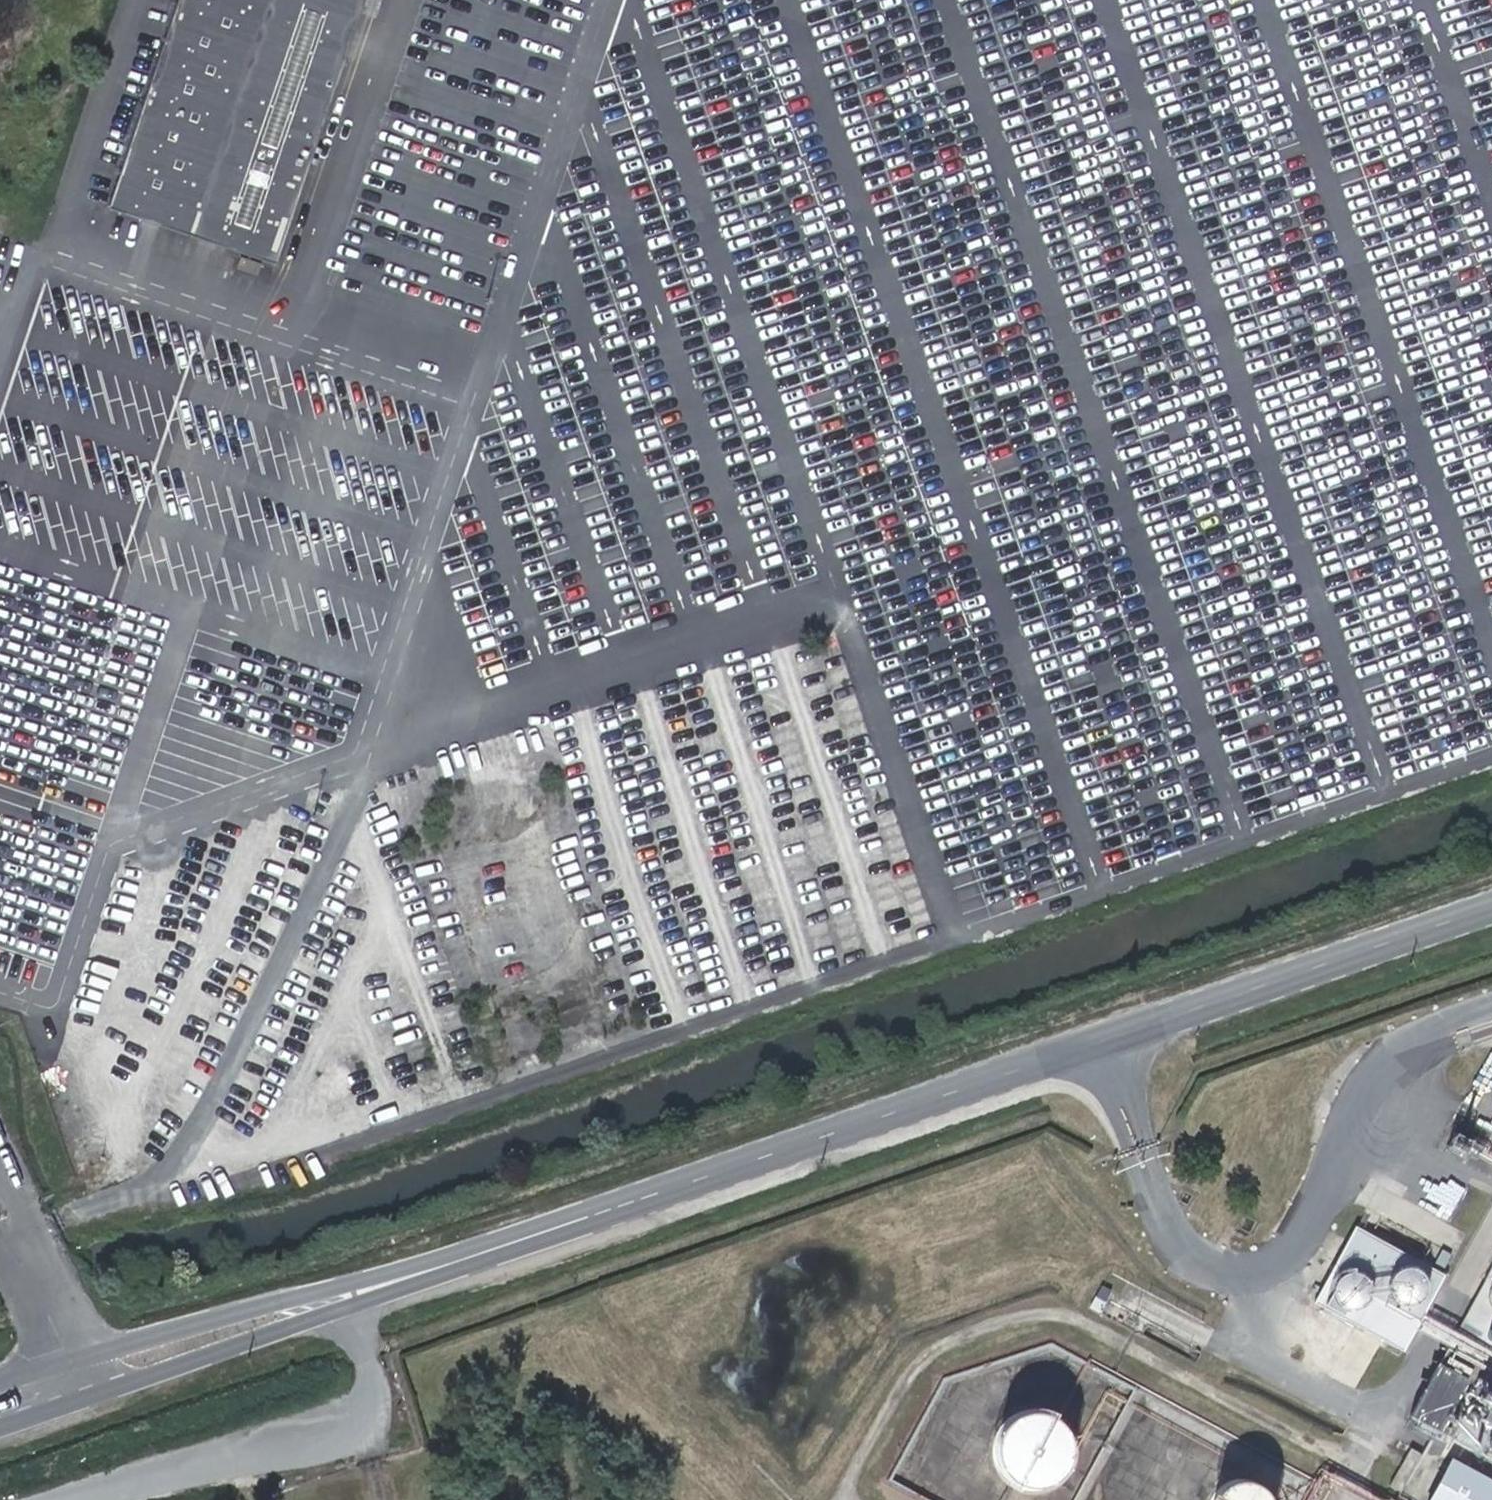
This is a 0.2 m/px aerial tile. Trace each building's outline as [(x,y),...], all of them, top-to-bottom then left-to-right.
[(121,209),(286,262),(374,0),(196,0),(121,209)] [(1108,0),(959,0),(1094,43),(1108,0)] [(1423,1285),(1424,1278),(1423,1271),(1420,1265),(1417,1262),(1411,1259),(1404,1258),(1397,1259),(1394,1260),(1388,1265),(1384,1271),(1383,1278),(1384,1285),(1388,1291),(1393,1296),(1400,1298),(1404,1299),(1407,1298),(1414,1296),(1420,1291),(1423,1285)] [(1366,1289),(1367,1283),(1366,1276),(1364,1273),(1360,1268),(1354,1265),(1348,1263),(1341,1265),(1336,1268),(1331,1273),(1330,1276),(1329,1283),(1330,1289),(1333,1295),(1338,1299),(1341,1301),(1348,1302),(1354,1301),(1357,1299),(1362,1295),(1366,1289)] [(1491,1272),(1486,1276),(1482,1280),(1480,1286),(1480,1292),(1482,1298),(1486,1303),(1491,1307),(1491,1272)] [(1454,1431),(1477,1377),(1439,1361),(1416,1414),(1454,1431)] [(1071,1451),(1072,1444),(1071,1436),(1069,1429),(1066,1422),(1062,1416),(1057,1411),(1051,1407),(1044,1404),(1037,1402),(1029,1401),(1022,1402),(1015,1404),(1008,1407),(1002,1411),(997,1416),(993,1422),(989,1429),(988,1436),(987,1444),(988,1451),(989,1458),(993,1465),(997,1471),(1002,1476),(1008,1480),(1015,1483),(1022,1485),(1029,1486),(1037,1485),(1044,1483),(1050,1480),(1056,1476),(1062,1471),(1066,1465),(1069,1458),(1071,1451)] [(1444,1461),(1423,1499),(1491,1499),(1491,1486),(1444,1461)] [(1244,1478),(1235,1476),(1226,1478),(1218,1483),(1211,1489),(1208,1498),(1208,1499),(1264,1499),(1264,1497),(1260,1488),(1253,1482),(1244,1478)]
